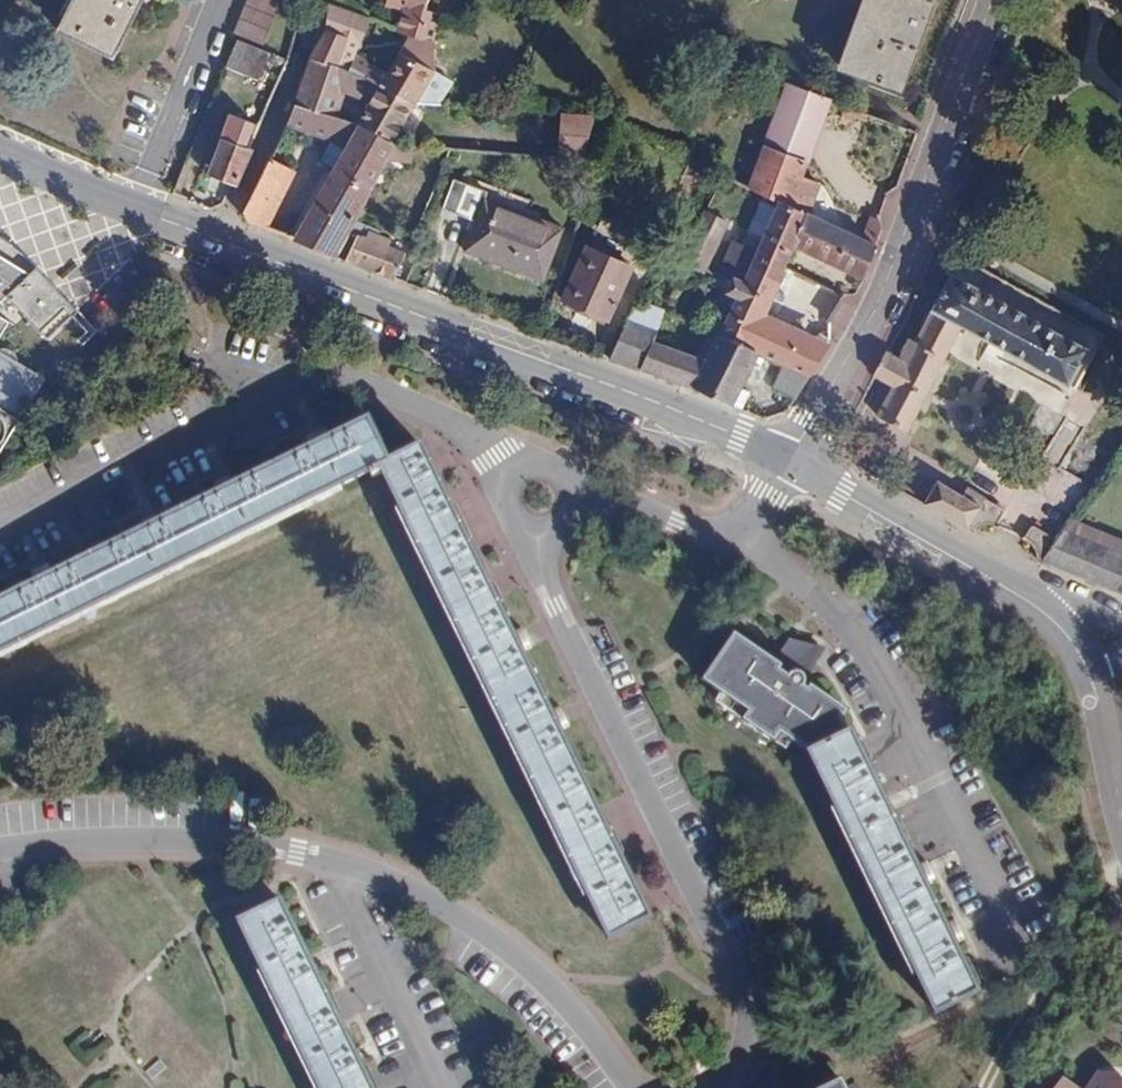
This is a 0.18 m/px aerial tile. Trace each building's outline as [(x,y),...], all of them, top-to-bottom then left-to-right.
[(54,32),(112,61),(142,0),(70,0),(54,32)] [(282,0),(247,0),(233,33),(262,45),(282,0)] [(440,14),(423,9),(427,0),(385,0),(383,6),(400,13),(395,30),(408,35),(433,43),(440,14)] [(843,72),(869,0),(861,0),(836,70),(843,72)] [(843,72),(902,93),(936,0),(869,0),(843,72)] [(353,64),(357,56),(367,20),(331,6),(322,20),(325,29),(349,39),(341,59),(353,64)] [(310,61),(346,76),(353,64),(341,59),(349,39),(325,29),(311,60),(310,61)] [(380,89),(416,104),(435,72),(433,43),(408,35),(388,74),(380,89)] [(258,82),(269,55),(236,41),(225,68),(258,82)] [(346,76),(380,89),(388,74),(357,56),(353,64),(346,76)] [(346,76),(310,61),(300,86),(296,105),(336,119),(339,120),(345,96),(362,102),(361,106),(369,110),(361,127),(364,129),(391,144),(402,127),(416,104),(380,89),(346,76)] [(807,164),(830,102),(787,86),(764,149),(806,164),(807,164)] [(328,141),(336,119),(296,105),(293,104),(285,126),(287,127),(328,141)] [(579,157),(592,119),(524,114),(520,152),(579,157)] [(361,127),(339,120),(336,119),(328,141),(346,148),(306,221),(301,219),(290,239),(335,257),(354,219),(381,163),(413,163),(412,146),(391,144),(364,129),(361,127)] [(253,151),(250,150),(221,138),(207,174),(202,172),(194,191),(205,196),(212,177),(232,184),(237,186),(253,151)] [(808,215),(810,215),(821,187),(801,179),(806,164),(764,149),(749,190),(776,203),(808,215)] [(294,171),(271,159),(265,170),(288,182),(294,171)] [(249,222),(266,229),(288,182),(265,170),(244,213),(249,222)] [(464,252),(541,283),(561,230),(484,199),(487,193),(454,180),(442,208),(475,222),(464,252)] [(867,234),(884,241),(904,192),(886,185),(867,234)] [(784,268),(794,247),(808,215),(776,203),(760,244),(757,253),(742,246),(734,242),(720,272),(731,277),(725,295),(737,300),(721,338),(758,354),(784,366),(809,377),(830,346),(765,313),(784,268)] [(728,226),(703,214),(680,262),(704,274),(728,226)] [(863,278),(876,246),(813,216),(810,215),(808,215),(794,247),(863,278)] [(373,227),(354,219),(335,257),(393,280),(404,255),(385,247),(388,242),(370,235),(373,227)] [(33,258),(25,251),(10,240),(0,234),(0,317),(33,258)] [(757,253),(760,244),(746,237),(742,246),(757,253)] [(632,267),(587,246),(562,302),(608,322),(632,267)] [(393,280),(406,284),(417,254),(406,249),(404,255),(393,280)] [(0,317),(0,336),(1,333),(30,313),(50,340),(75,321),(37,273),(44,268),(33,258),(0,317)] [(897,358),(887,353),(886,352),(872,376),(874,377),(892,388),(876,417),(905,433),(963,327),(1068,384),(1086,350),(951,277),(915,343),(904,362),(897,358)] [(841,339),(860,296),(843,289),(825,332),(841,339)] [(636,300),(609,359),(642,371),(653,343),(665,313),(666,310),(636,300)] [(653,343),(642,371),(693,389),(732,407),(739,392),(758,354),(721,338),(717,336),(706,359),(653,343)] [(908,339),(897,358),(904,362),(915,343),(908,339)] [(47,378),(0,349),(0,460),(47,378)] [(795,399),(809,377),(784,366),(774,389),(795,399)] [(739,392),(732,407),(743,411),(750,398),(739,392)] [(378,468),(608,939),(650,919),(641,901),(632,882),(603,821),(593,803),(561,737),(553,719),(523,659),(513,638),(482,574),(473,555),(443,495),(434,477),(420,446),(388,462),(368,421),(332,438),(312,447),(239,483),(219,493),(155,523),(135,533),(56,571),(36,581),(0,599),(0,650),(378,468)] [(312,447),(332,438),(326,427),(307,437),(312,447)] [(219,493),(239,483),(233,471),(213,481),(219,493)] [(442,473),(434,477),(443,495),(451,491),(442,473)] [(937,484),(924,505),(967,529),(973,532),(974,530),(976,528),(978,526),(980,525),(984,524),(987,524),(990,525),(993,526),(996,527),(1005,512),(984,501),(979,508),(962,498),(937,484)] [(966,490),(962,498),(979,508),(984,501),(966,490)] [(1076,513),(1055,540),(1042,560),(1114,589),(1121,574),(1121,573),(1121,537),(1076,513)] [(135,533),(155,523),(152,517),(132,527),(135,533)] [(1042,560),(1055,540),(1036,529),(1028,541),(1031,543),(1032,544),(1033,545),(1035,547),(1036,550),(1036,551),(1037,553),(1037,555),(1037,556),(1036,558),(1042,560)] [(481,551),(473,555),(482,574),(490,570),(481,551)] [(30,568),(36,581),(56,571),(51,558),(30,568)] [(1121,574),(1114,589),(1121,592),(1121,574)] [(513,638),(523,659),(537,652),(527,632),(513,638)] [(774,670),(767,666),(726,640),(698,688),(747,718),(741,727),(773,746),(779,737),(807,754),(934,1014),(977,993),(953,942),(943,922),(922,879),(913,860),(886,804),(877,786),(851,732),(847,734),(839,718),(843,710),(806,688),(804,692),(798,688),(797,682),(813,657),(806,645),(780,645),(776,652),(780,660),(774,670)] [(776,652),(767,666),(774,670),(780,660),(776,652)] [(553,719),(561,737),(575,730),(567,712),(553,719)] [(882,783),(877,786),(886,804),(891,801),(882,783)] [(593,803),(603,821),(609,818),(600,799),(593,803)] [(913,860),(922,879),(935,872),(926,854),(913,860)] [(632,882),(641,901),(648,898),(639,878),(632,882)] [(353,1048),(343,1026),(306,952),(297,932),(282,901),(238,922),(319,1087),(373,1087),(353,1048)] [(943,922),(953,942),(966,935),(956,915),(943,922)] [(297,932),(306,952),(311,949),(302,930),(297,932)] [(343,1026),(353,1048),(358,1045),(348,1024),(343,1026)] [(1115,1078),(1116,1073),(1100,1069),(1088,1087),(1121,1087),(1121,1080),(1115,1078)] [(781,1075),(768,1071),(755,1087),(787,1087),(781,1075)] [(841,1077),(819,1087),(846,1087),(841,1077)] [(1062,1079),(1055,1087),(1075,1087),(1062,1079)]
